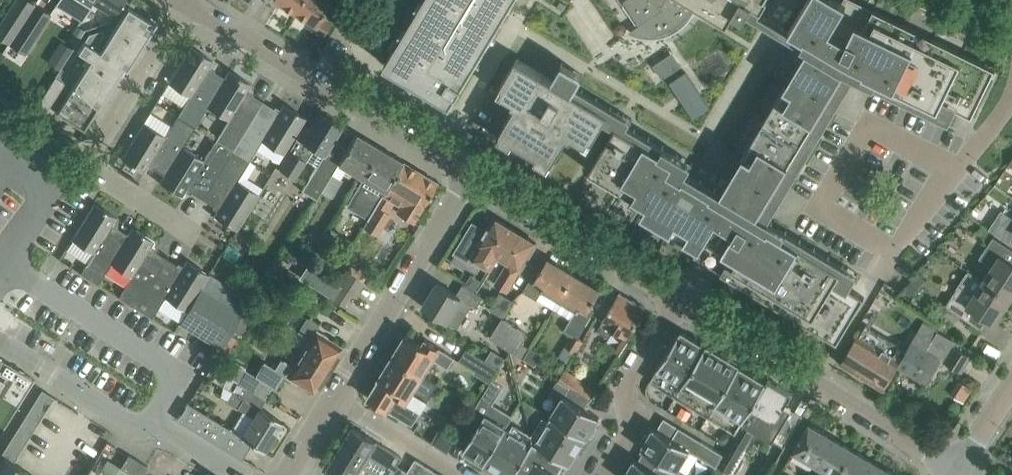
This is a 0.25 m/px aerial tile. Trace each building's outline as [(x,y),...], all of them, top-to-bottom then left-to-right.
[(1,24),(17,34),(19,29),(36,3),(30,0),(16,0),(1,24)] [(56,5),(83,21),(94,3),(96,0),(59,0),(56,5)] [(94,3),(115,16),(125,0),(96,0),(94,3)] [(304,0),(275,0),(296,13),(304,0)] [(296,13),(318,26),(334,0),(304,0),(296,13)] [(384,64),(414,81),(412,85),(414,85),(418,79),(429,86),(427,89),(451,103),(478,58),(480,59),(481,58),(479,57),(494,31),(496,32),(497,31),(495,29),(503,15),(498,12),(504,0),(512,5),(513,3),(511,2),(512,0),(422,0),(420,3),(418,2),(418,4),(425,8),(418,20),(413,16),(404,30),(402,29),(401,31),(406,33),(409,35),(402,47),(397,43),(384,64)] [(624,0),(640,24),(652,16),(663,33),(666,32),(670,31),(673,29),(677,26),(681,23),(685,20),(691,11),(695,4),(727,23),(733,13),(743,20),(752,5),(761,11),(768,0),(624,0)] [(839,0),(827,0),(826,3),(820,0),(807,0),(789,31),(804,41),(805,39),(847,64),(863,71),(862,73),(878,81),(879,79),(893,86),(892,88),(908,96),(909,94),(923,101),(922,102),(946,114),(951,104),(957,106),(956,108),(972,116),(991,77),(989,76),(989,77),(975,70),(979,61),(969,56),(962,53),(962,54),(963,54),(959,62),(945,55),(949,47),(939,42),(939,41),(933,38),(932,39),(933,40),(929,47),(915,41),(919,32),(909,27),(903,24),(902,25),(903,25),(899,33),(885,26),(890,18),(880,13),(880,12),(873,9),(865,27),(862,26),(862,25),(856,22),(855,24),(852,22),(852,23),(848,21),(849,19),(840,15),(846,4),(839,0)] [(17,34),(10,44),(24,54),(51,13),(36,3),(17,34)] [(91,59),(57,113),(84,130),(119,75),(118,74),(123,67),(124,67),(127,69),(157,22),(156,21),(152,27),(146,24),(149,20),(128,7),(100,51),(95,48),(105,33),(100,30),(89,34),(84,41),(78,51),(91,59)] [(84,31),(76,27),(68,42),(76,46),(84,31)] [(74,50),(61,42),(47,64),(59,72),(74,50)] [(162,93),(184,107),(178,116),(195,126),(207,106),(224,78),(209,68),(214,61),(203,54),(203,53),(200,51),(200,52),(191,47),(162,93)] [(777,98),(750,143),(762,151),(755,162),(743,155),(721,192),(763,217),(773,199),(772,198),(794,161),(796,162),(816,129),(814,128),(836,91),(838,92),(849,74),(806,49),(784,87),(796,94),(789,105),(777,98)] [(608,113),(553,79),(517,58),(501,84),(517,94),(512,102),(516,105),(501,130),(514,138),(513,140),(538,154),(539,153),(553,161),(568,136),(571,138),(576,129),(592,139),(608,113)] [(233,150),(263,102),(247,92),(252,84),(241,78),(242,76),(238,74),(238,76),(229,70),(224,78),(207,106),(228,120),(216,139),(233,150)] [(55,77),(36,108),(45,114),(64,83),(55,77)] [(233,150),(250,160),(262,141),(283,154),(306,118),(297,113),(298,111),(295,109),(294,111),(283,104),(278,111),(263,102),(233,150)] [(324,153),(333,139),(341,126),(341,125),(319,112),(309,128),(305,125),(279,168),(295,178),(307,159),(317,166),(322,158),(324,154),(324,155),(325,155),(325,154),(324,153)] [(624,113),(615,128),(589,170),(605,180),(610,171),(638,188),(633,197),(646,205),(641,213),(657,222),(662,214),(690,230),(685,239),(699,248),(700,248),(705,240),(731,255),(721,272),(737,282),(742,273),(755,281),(750,289),(765,299),(770,290),(783,298),(778,306),(794,316),(799,307),(812,315),(807,324),(822,333),(827,324),(842,333),(864,296),(849,287),(848,289),(843,286),(849,276),(826,262),(825,264),(812,256),(813,254),(797,245),(796,246),(783,239),(784,237),(769,228),(768,229),(711,195),(712,194),(684,177),(683,178),(669,170),(674,162),(659,153),(660,151),(632,134),(631,136),(624,132),(633,118),(624,113)] [(182,146),(195,126),(178,116),(166,136),(144,122),(122,158),(130,164),(130,165),(133,167),(134,166),(144,173),(149,165),(164,175),(182,146)] [(362,177),(380,148),(356,133),(338,163),(338,162),(335,166),(336,166),(321,190),(322,191),(333,197),(343,180),(340,178),(347,168),(362,177)] [(203,199),(233,150),(216,139),(204,160),(182,146),(164,175),(160,182),(168,187),(168,189),(171,191),(172,189),(183,196),(187,188),(203,199)] [(364,178),(349,205),(369,217),(367,220),(368,220),(386,191),(403,162),(403,161),(380,148),(362,177),(364,178)] [(259,195),(259,194),(237,180),(250,160),(233,150),(203,199),(219,208),(214,216),(225,223),(224,224),(227,226),(228,224),(237,230),(259,195)] [(317,166),(302,190),(317,199),(322,191),(321,190),(336,166),(335,166),(322,158),(317,166)] [(430,195),(437,182),(403,162),(386,191),(368,220),(365,226),(379,234),(391,214),(389,212),(396,201),(401,204),(396,211),(413,221),(422,207),(423,207),(424,204),(427,205),(431,197),(430,195)] [(103,208),(94,203),(72,239),(93,253),(81,273),(98,284),(111,263),(127,234),(112,225),(117,217),(106,210),(107,209),(103,207),(103,208)] [(989,228),(1006,240),(1011,230),(1011,218),(1009,216),(1001,210),(989,228)] [(498,256),(515,229),(494,216),(486,230),(473,223),(455,252),(471,262),(473,257),(492,268),(499,257),(498,256)] [(136,307),(166,258),(150,248),(155,241),(144,234),(145,233),(142,231),(141,232),(132,227),(127,234),(111,263),(132,276),(119,297),(136,307)] [(520,270),(537,242),(515,229),(498,256),(499,257),(508,262),(495,284),(507,291),(520,269),(520,270)] [(993,236),(979,257),(993,266),(984,280),(983,281),(1010,298),(1011,295),(1011,249),(993,236)] [(165,297),(187,311),(201,289),(209,274),(201,269),(201,268),(198,266),(197,267),(186,260),(182,268),(166,258),(136,307),(153,317),(165,297)] [(554,308),(575,274),(548,258),(538,275),(534,272),(523,291),(537,299),(538,298),(554,308)] [(356,293),(364,281),(347,270),(339,283),(356,293)] [(983,281),(984,280),(970,270),(946,306),(974,324),(981,314),(994,322),(1010,298),(983,281)] [(578,337),(595,308),(591,306),(601,290),(575,274),(554,308),(571,318),(564,329),(572,334),(573,333),(578,337)] [(313,306),(319,297),(294,281),(289,290),(300,296),(299,298),(313,306)] [(466,313),(472,304),(477,306),(483,296),(463,283),(457,294),(438,282),(423,306),(447,321),(457,327),(466,313)] [(347,308),(356,293),(339,283),(330,297),(347,308)] [(201,289),(187,311),(180,323),(222,349),(243,314),(228,306),(214,297),(201,289)] [(503,317),(513,300),(500,292),(489,309),(503,317)] [(627,338),(646,308),(620,292),(597,330),(609,337),(614,330),(627,338)] [(302,353),(329,369),(342,347),(327,338),(328,336),(317,329),(319,324),(307,317),(299,330),(298,332),(310,339),(302,353)] [(503,317),(490,337),(516,353),(529,334),(503,317)] [(928,350),(938,330),(923,321),(911,341),(928,350)] [(736,433),(766,382),(739,366),(740,365),(706,344),(705,345),(680,330),(650,380),(736,433)] [(898,365),(926,383),(940,359),(961,372),(971,355),(950,343),(952,339),(938,330),(928,350),(911,341),(900,359),(901,359),(898,365)] [(455,357),(426,339),(423,343),(406,333),(393,355),(424,374),(434,358),(448,367),(455,357)] [(584,340),(578,337),(573,333),(572,334),(566,345),(560,356),(569,362),(575,352),(576,352),(584,340)] [(901,359),(900,359),(858,334),(840,363),(883,389),(898,365),(901,359)] [(467,348),(460,360),(476,370),(474,372),(491,382),(492,380),(499,368),(485,359),(483,358),(467,348)] [(531,348),(525,359),(535,365),(542,354),(531,348)] [(244,369),(237,381),(244,385),(245,385),(264,397),(270,385),(275,388),(283,375),(298,384),(299,382),(314,392),(329,369),(302,353),(293,367),(282,360),(276,369),(264,361),(255,376),(244,369)] [(393,355),(379,378),(380,378),(398,389),(396,394),(422,410),(439,383),(424,374),(393,355)] [(4,427),(34,379),(0,358),(0,433),(4,427)] [(189,403),(178,420),(242,459),(252,443),(264,451),(275,434),(278,434),(282,427),(280,424),(282,421),(260,407),(266,398),(264,397),(245,385),(244,385),(237,381),(211,365),(205,375),(212,379),(224,386),(233,392),(228,400),(227,401),(243,411),(253,417),(242,436),(231,429),(189,403)] [(598,389),(567,368),(559,380),(570,387),(590,399),(591,400),(598,389)] [(380,378),(368,397),(388,410),(413,425),(422,410),(396,394),(398,389),(380,378)] [(724,454),(718,464),(726,469),(725,471),(731,474),(746,449),(744,448),(753,434),(756,429),(784,446),(797,424),(798,424),(801,418),(789,411),(791,409),(784,405),(792,393),(768,379),(766,382),(736,433),(724,454)] [(959,380),(951,394),(964,403),(973,389),(959,380)] [(595,425),(599,416),(584,407),(590,399),(570,387),(565,395),(563,394),(551,414),(587,436),(588,435),(591,436),(597,427),(595,425)] [(42,389),(5,447),(18,455),(54,397),(42,389)] [(512,417),(480,398),(461,430),(471,436),(463,449),(484,462),(505,427),(506,428),(512,417)] [(674,401),(669,410),(679,416),(684,407),(674,401)] [(587,436),(551,414),(550,416),(552,417),(536,442),(533,441),(532,443),(506,428),(505,427),(484,462),(485,463),(485,462),(508,474),(564,474),(559,471),(565,461),(569,464),(585,437),(586,438),(587,436)] [(809,423),(793,451),(815,464),(832,436),(809,423)] [(398,463),(402,457),(397,454),(383,445),(353,427),(329,466),(337,470),(334,474),(357,474),(370,453),(390,465),(393,467),(397,462),(398,463)] [(698,455),(706,443),(679,427),(672,438),(654,427),(649,435),(646,434),(640,443),(642,446),(641,448),(659,459),(677,470),(678,469),(690,450),(698,455)] [(439,429),(431,442),(447,452),(455,439),(439,429)] [(815,464),(834,474),(839,474),(854,449),(832,436),(815,464)] [(724,454),(706,443),(698,455),(717,466),(718,464),(724,454)] [(839,474),(869,474),(877,462),(854,449),(839,474)] [(23,468),(14,462),(4,455),(0,461),(0,474),(18,474),(23,468)] [(101,467),(105,459),(99,455),(94,463),(86,474),(113,474),(101,467)] [(426,465),(415,458),(405,474),(419,474),(426,465)] [(659,459),(653,469),(635,458),(624,474),(686,474),(687,474),(678,469),(677,470),(659,459)] [(408,470),(398,463),(397,462),(393,467),(388,474),(404,474),(408,470)] [(869,474),(899,474),(877,462),(869,474)] [(436,471),(426,465),(419,474),(434,474),(436,471)] [(119,466),(114,474),(133,474),(119,466)]
